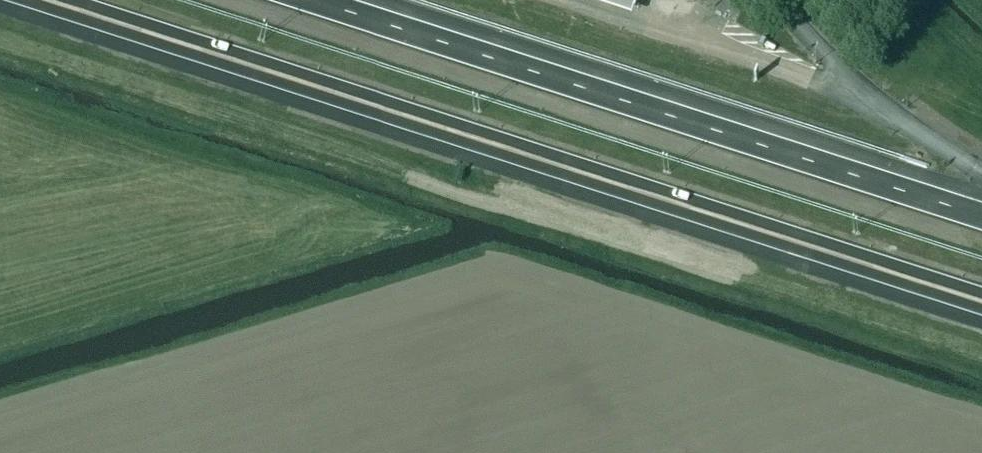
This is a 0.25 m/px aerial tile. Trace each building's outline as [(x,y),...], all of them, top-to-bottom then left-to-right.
[(632,18),(638,0),(575,0),(632,18)]
